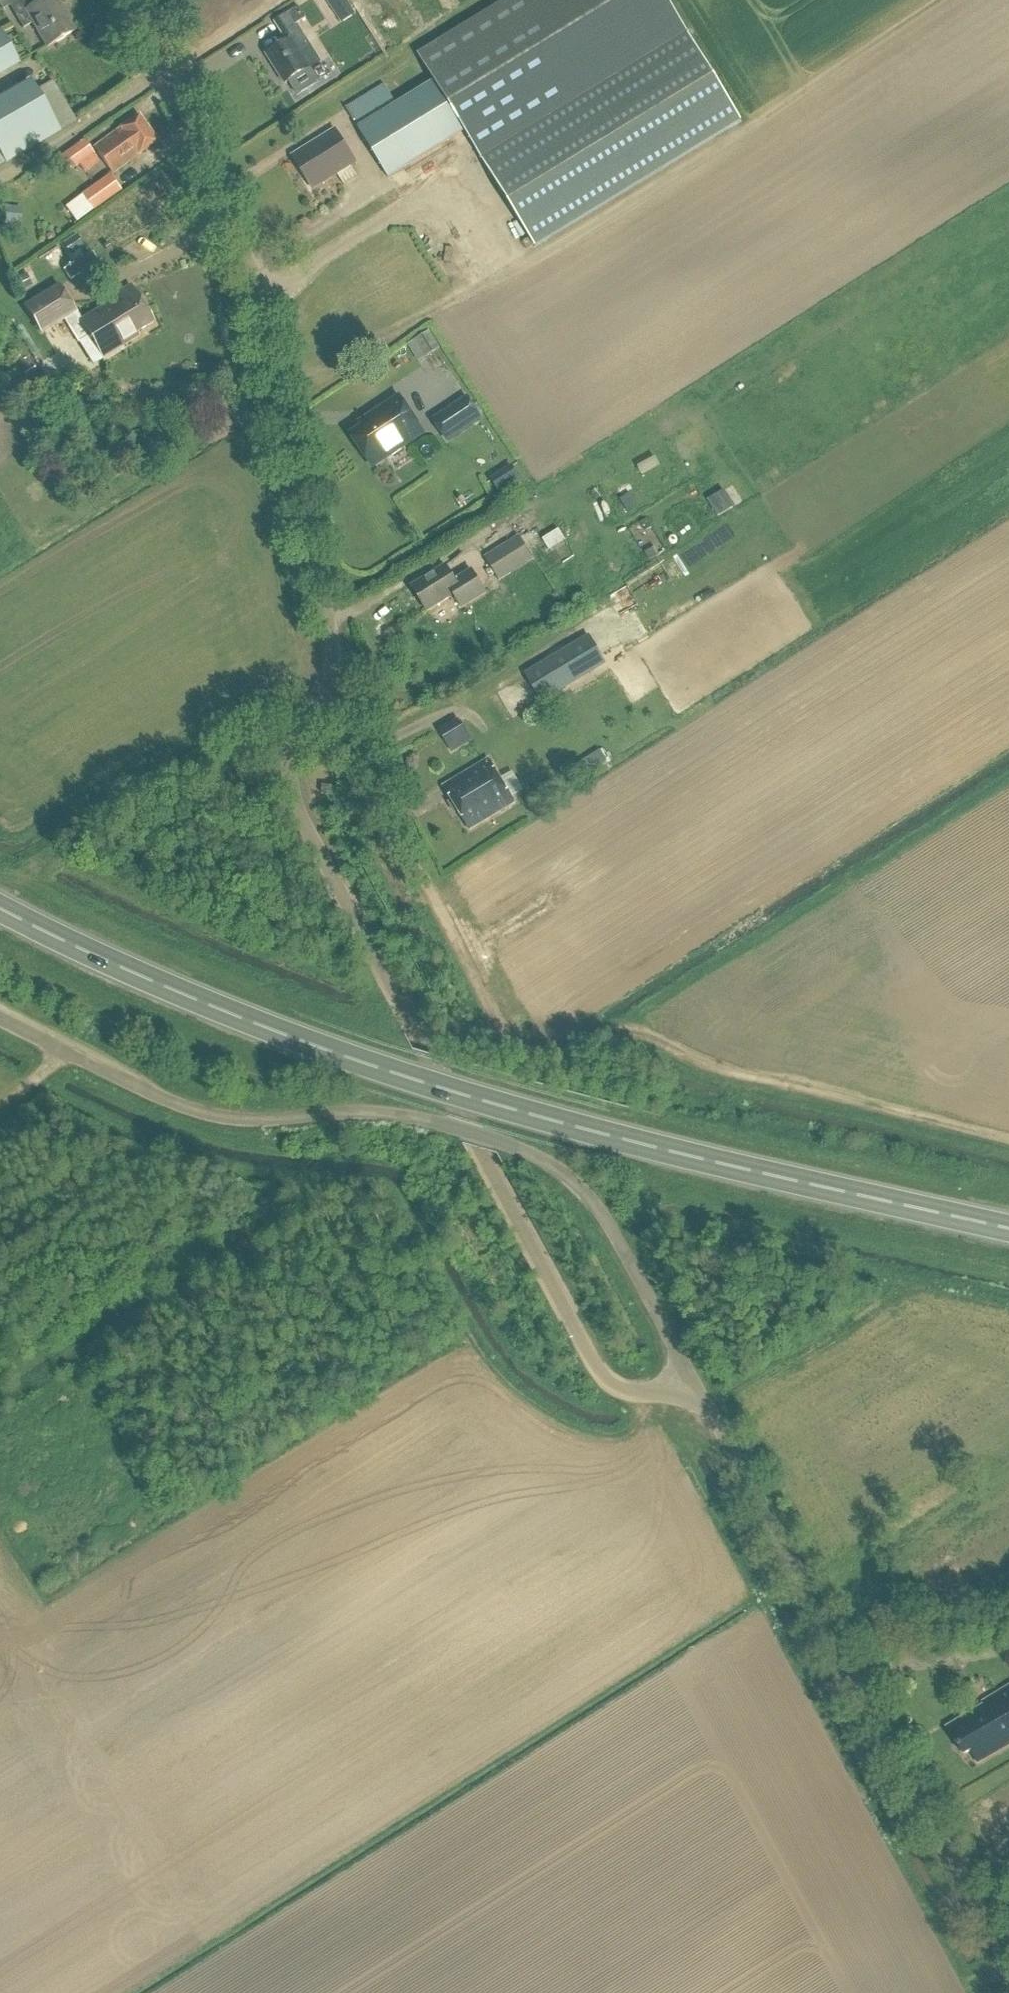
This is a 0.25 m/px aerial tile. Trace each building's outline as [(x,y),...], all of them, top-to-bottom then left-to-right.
[(9,6),(23,29),(33,23),(46,47),(74,31),(55,0),(44,0),(34,6),(31,0),(20,0),(9,6)] [(332,10),(347,1),(346,0),(325,0),(332,10)] [(358,130),(388,178),(465,131),(534,246),(742,119),(688,33),(668,0),(509,0),(418,56),(435,83),(358,130)] [(287,42),(266,55),(285,84),(320,62),(297,25),(306,19),(299,7),(275,22),(287,42)] [(0,30),(0,74),(19,63),(0,30)] [(344,74),(358,60),(347,48),(333,62),(344,74)] [(385,85),(347,108),(354,122),(394,99),(385,85)] [(34,90),(0,111),(0,154),(6,164),(59,133),(34,90)] [(138,116),(93,148),(112,174),(157,141),(138,116)] [(335,129),(292,156),(313,190),(356,163),(335,129)] [(69,171),(93,154),(83,141),(60,158),(69,171)] [(108,175),(80,195),(92,212),(120,192),(108,175)] [(5,207),(4,223),(20,225),(22,209),(5,207)] [(74,265),(63,271),(70,282),(80,276),(74,265)] [(26,275),(15,281),(21,292),(32,287),(26,275)] [(129,286),(107,299),(109,303),(79,321),(58,286),(24,306),(40,333),(63,320),(77,343),(87,337),(101,359),(136,337),(134,334),(151,323),(129,286)] [(0,327),(0,329),(8,341),(17,335),(9,322),(0,327)] [(405,343),(415,361),(439,349),(429,330),(405,343)] [(26,355),(15,361),(24,376),(35,370),(26,355)] [(371,470),(425,435),(398,395),(357,422),(360,427),(348,435),(371,470)] [(466,396),(430,420),(446,444),(482,420),(466,396)] [(504,459),(482,476),(498,498),(521,481),(504,459)] [(716,517),(733,506),(722,489),(705,501),(716,517)] [(540,539),(546,549),(563,540),(557,530),(540,539)] [(500,582),(535,560),(520,536),(485,559),(500,582)] [(412,587),(428,612),(454,595),(462,608),(486,593),(472,570),(455,581),(446,566),(412,587)] [(589,636),(525,674),(534,689),(598,650),(589,636)] [(436,737),(458,728),(451,709),(428,719),(436,737)] [(462,726),(440,739),(450,754),(471,741),(462,726)] [(601,750),(577,763),(583,775),(607,761),(601,750)] [(459,811),(445,819),(446,822),(439,826),(441,828),(425,837),(441,864),(443,862),(473,843),(466,831),(513,803),(488,761),(444,787),(459,811)] [(322,795),(333,796),(333,787),(322,786),(322,795)] [(947,1727),(963,1755),(971,1751),(977,1763),(1008,1745),(1008,1686),(982,1703),(983,1705),(947,1727)]
